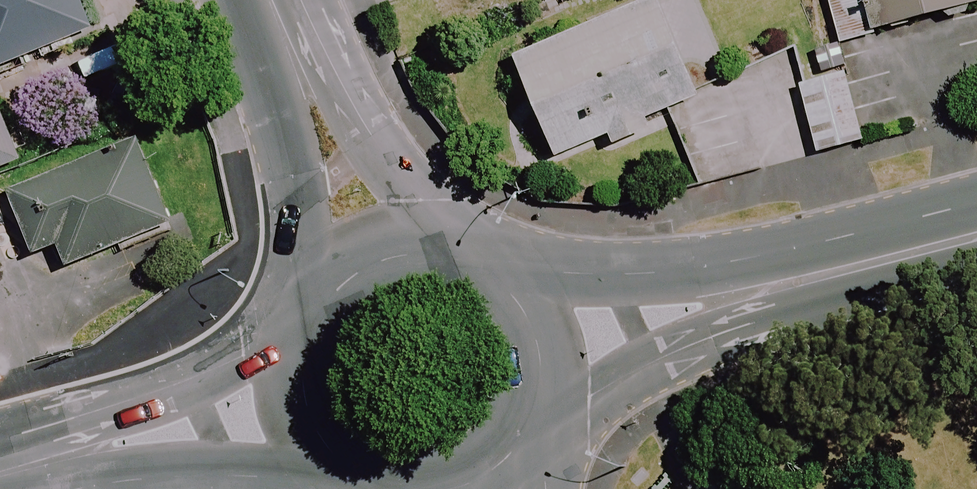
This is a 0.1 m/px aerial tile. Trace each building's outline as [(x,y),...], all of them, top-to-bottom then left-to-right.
[(100,22),(92,0),(0,0),(0,62),(100,22)] [(695,96),(655,0),(651,0),(510,59),(553,161),(604,140),(608,150),(648,133),(645,124),(697,102),(695,96)] [(837,47),(976,9),(976,0),(824,0),(837,47)] [(840,66),(793,80),(815,153),(862,139),(840,66)] [(27,153),(0,88),(0,164),(27,153)] [(143,132),(12,182),(37,249),(66,238),(74,258),(177,219),(143,132)]
